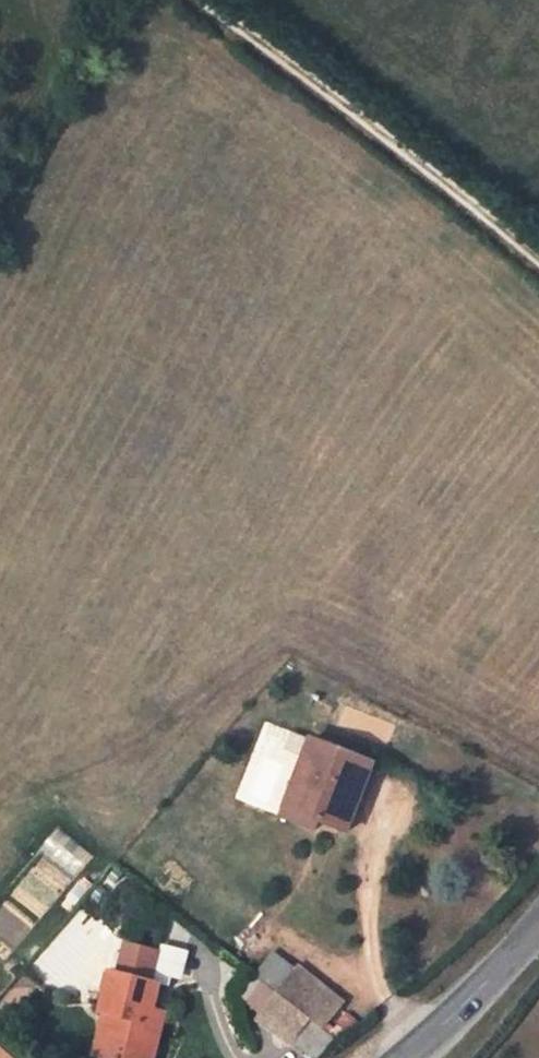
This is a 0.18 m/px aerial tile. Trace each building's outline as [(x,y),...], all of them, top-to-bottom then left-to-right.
[(300,814),(319,821),(348,832),(374,764),(311,740),(302,766),(316,771),(300,814)] [(315,831),(319,821),(300,814),(316,771),(302,766),(282,818),(315,831)] [(126,946),(118,976),(150,984),(158,954),(126,946)] [(275,956),(258,977),(279,994),(296,972),(275,956)] [(311,1019),(331,993),(299,968),(296,972),(279,994),(311,1019)] [(106,1012),(117,1016),(107,1057),(154,1057),(162,1026),(151,1023),(154,1010),(160,987),(150,984),(118,976),(111,975),(102,1011),(106,1012)] [(343,1003),(331,993),(311,1019),(323,1028),(343,1003)] [(291,1044),(311,1019),(279,994),(259,1019),(291,1044)] [(166,1013),(154,1010),(151,1023),(162,1026),(166,1013)] [(95,1057),(98,1057),(107,1057),(117,1016),(106,1012),(95,1057)] [(292,1048),(308,1057),(319,1057),(334,1036),(311,1021),(292,1048)] [(0,1046),(0,1057),(14,1057),(0,1046)]
